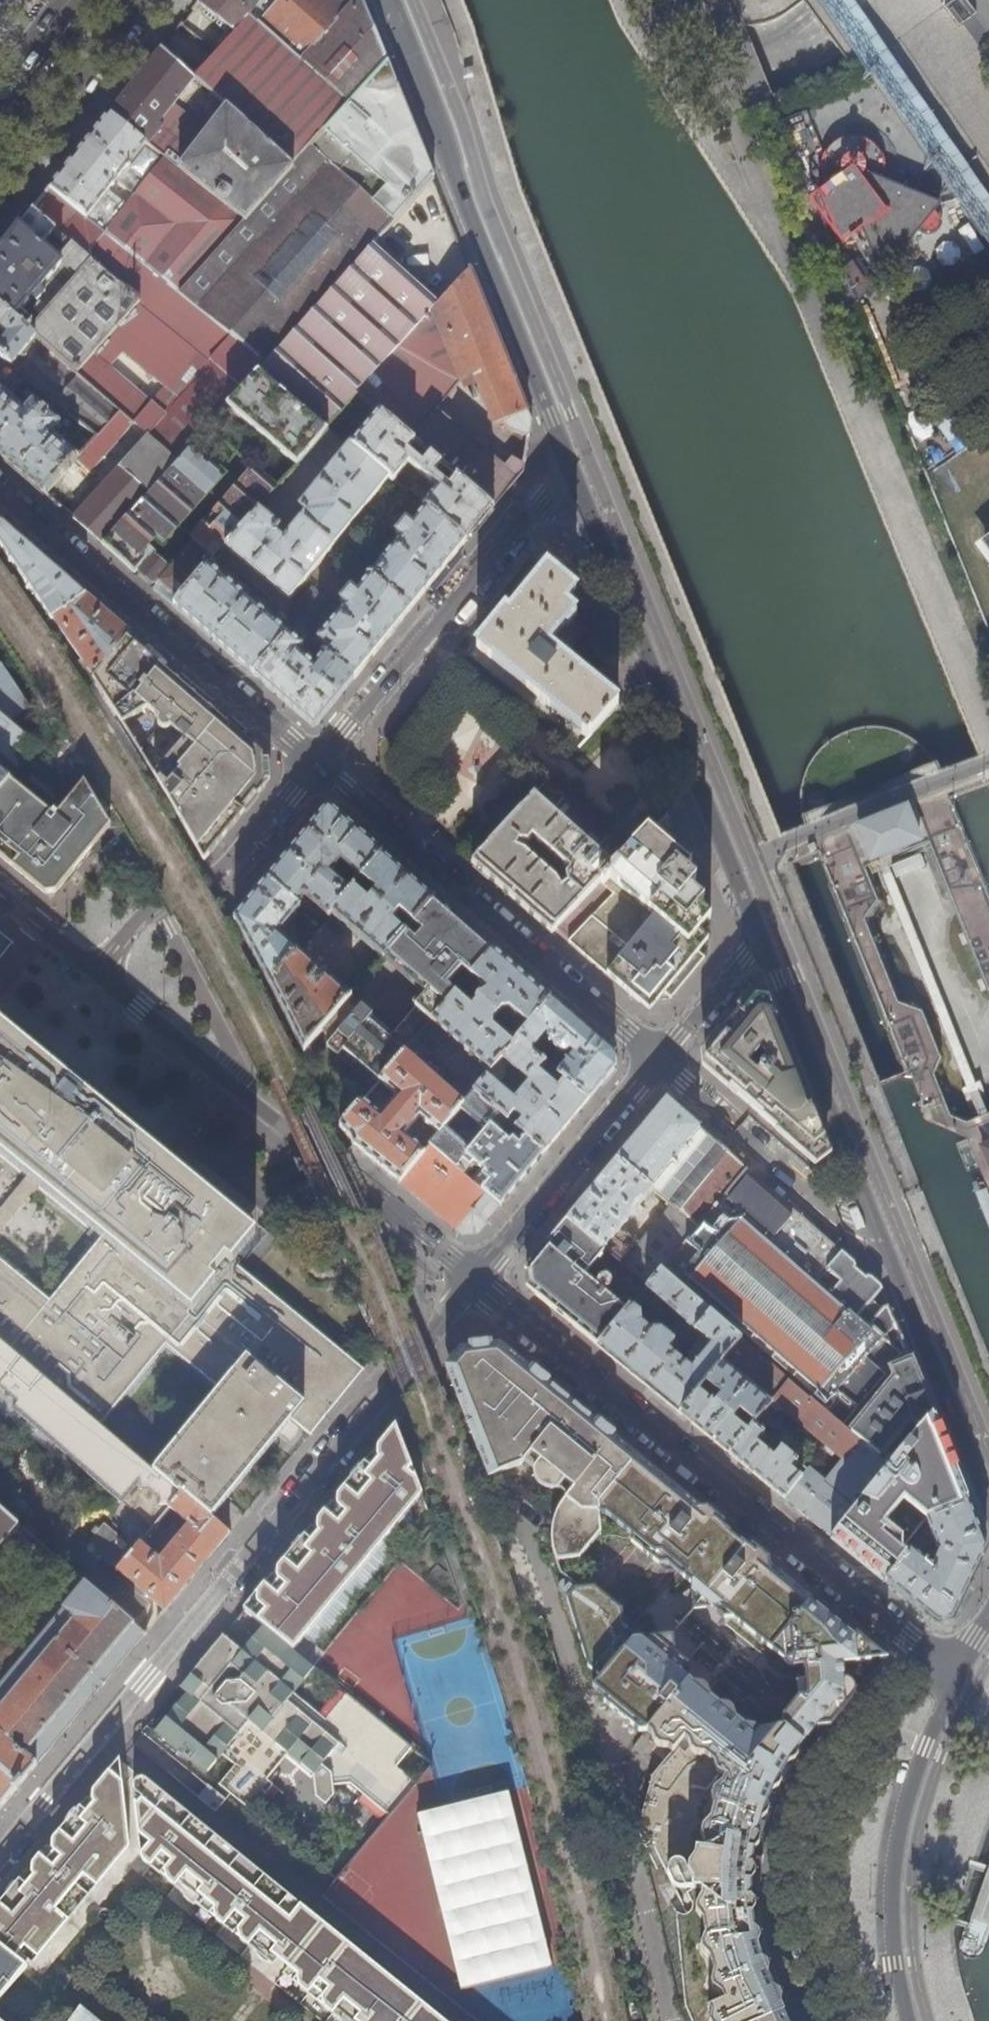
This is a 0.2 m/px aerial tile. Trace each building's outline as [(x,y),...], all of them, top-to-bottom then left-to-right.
[(197,3),(234,32),(194,80),(293,168),(387,63),(377,39),(361,0),(199,0),(197,3)] [(852,0),(821,0),(988,241),(988,196),(852,0)] [(941,6),(953,23),(974,8),(968,0),(949,0),(941,6)] [(293,168),(194,80),(160,50),(137,79),(94,133),(65,169),(49,189),(110,238),(180,293),(293,168)] [(369,246),(432,175),(412,125),(393,78),(387,63),(293,168),(180,293),(212,319),(266,362),(369,246)] [(826,187),(817,195),(834,239),(842,247),(862,233),(879,278),(921,229),(928,231),(934,230),(938,226),(939,222),(939,217),(935,211),(941,205),(878,179),(880,171),(880,163),(878,156),(874,150),(870,144),(863,140),(856,138),(850,137),(845,137),(838,139),(832,143),(828,147),(824,154),(822,160),(821,166),(821,172),(822,177),(825,182),(826,187)] [(49,189),(41,200),(19,228),(0,251),(0,308),(33,337),(131,421),(148,436),(226,348),(203,330),(212,319),(180,293),(110,238),(49,189)] [(357,395),(437,307),(369,246),(266,362),(257,371),(327,431),(329,429),(358,396),(357,395)] [(850,259),(839,266),(857,292),(867,285),(850,259)] [(520,393),(470,270),(437,307),(357,395),(358,396),(378,413),(414,443),(423,450),(423,451),(493,509),(503,497),(524,472),(524,468),(508,458),(501,466),(436,409),(458,383),(459,383),(474,377),(497,435),(505,432),(528,440),(531,421),(520,393)] [(0,308),(0,328),(7,334),(0,344),(0,356),(11,365),(33,337),(0,308)] [(226,406),(257,371),(266,362),(212,319),(203,330),(226,348),(148,436),(177,461),(192,444),(226,406)] [(131,421),(33,337),(11,365),(14,368),(95,437),(77,456),(44,494),(58,507),(131,421)] [(4,380),(14,368),(11,365),(0,356),(0,384),(4,380)] [(327,431),(257,371),(226,406),(298,464),(327,431)] [(59,424),(32,401),(24,410),(0,389),(0,456),(27,479),(44,494),(77,456),(51,434),(59,424)] [(406,453),(414,443),(378,413),(349,446),(389,479),(392,482),(407,464),(437,490),(423,507),(466,542),(480,524),(493,509),(423,451),(418,457),(424,462),(421,466),(406,453)] [(102,545),(177,461),(148,436),(73,519),(102,545)] [(161,541),(222,471),(192,444),(177,461),(102,545),(135,572),(146,560),(146,553),(144,552),(157,538),(161,541)] [(334,545),(389,479),(349,446),(348,445),(299,507),(305,513),(301,518),(334,545)] [(224,547),(258,508),(279,486),(254,467),(191,540),(194,543),(160,582),(179,600),(212,562),(216,557),(224,547)] [(438,576),(466,542),(423,507),(420,505),(404,492),(394,505),(410,518),(411,517),(415,521),(370,577),(410,610),(438,576)] [(289,600),(334,545),(301,518),(284,539),(275,532),(280,526),(258,508),(224,547),(289,600)] [(0,521),(0,546),(6,555),(3,557),(9,566),(13,564),(50,618),(52,617),(85,595),(41,557),(0,521)] [(980,543),(988,555),(988,536),(980,543)] [(288,636),(214,572),(218,567),(212,562),(179,600),(173,606),(208,635),(253,675),(288,636)] [(476,646),(586,739),(617,705),(565,662),(569,657),(566,654),(561,659),(547,647),(574,614),(564,606),(574,593),(546,569),(508,615),(504,612),(499,618),(476,646)] [(410,610),(370,577),(355,595),(350,591),(341,602),(346,607),(318,641),(328,650),(323,656),(353,680),(382,644),(410,610)] [(126,637),(129,633),(107,614),(85,595),(52,617),(94,675),(126,637)] [(335,702),(353,680),(323,656),(314,667),(298,654),(302,649),(288,636),(253,675),(270,689),(314,727),(335,702)] [(164,670),(126,637),(94,675),(93,676),(165,790),(205,860),(234,824),(243,812),(241,810),(254,795),(256,796),(263,787),(261,755),(243,739),(164,670)] [(2,668),(0,669),(0,715),(2,719),(14,728),(34,716),(2,668)] [(9,780),(0,773),(0,791),(9,780)] [(9,780),(0,791),(0,857),(25,877),(43,892),(57,892),(95,845),(110,826),(84,782),(55,818),(9,780)] [(607,838),(595,851),(550,812),(562,799),(545,784),(472,864),(511,898),(550,932),(599,881),(625,854),(607,838)] [(356,830),(327,805),(292,848),(265,880),(296,905),(304,895),(328,916),(330,913),(353,887),(361,878),(383,853),(356,830)] [(870,867),(925,845),(910,807),(854,828),(870,867)] [(625,854),(599,881),(614,894),(568,941),(606,973),(649,1011),(664,993),(670,999),(689,976),(704,957),(698,953),(707,941),(699,934),(711,919),(697,908),(703,901),(689,889),(695,882),(686,874),(690,869),(682,862),(653,837),(647,832),(625,854)] [(383,853),(361,878),(376,891),(368,900),(353,887),(330,913),(384,958),(387,954),(435,899),(405,873),(383,853)] [(299,908),(296,905),(265,880),(250,900),(234,919),(269,984),(297,951),(278,934),(299,908)] [(462,984),(492,948),(464,924),(435,899),(387,954),(428,989),(392,1031),(351,996),(321,1030),(332,1039),(327,1045),(374,1086),(377,1082),(404,1052),(431,1020),(453,994),(462,984)] [(12,945),(0,936),(0,960),(12,945)] [(521,973),(492,948),(462,984),(476,995),(467,1005),(453,994),(431,1020),(490,1072),(501,1058),(512,1045),(492,1027),(501,1016),(522,1033),(550,999),(521,973)] [(297,951),(269,984),(303,1052),(321,1030),(351,996),(297,951)] [(777,1034),(763,1000),(749,997),(732,1018),(703,1053),(704,1068),(718,1080),(790,1142),(813,1162),(825,1154),(777,1034)] [(550,999),(522,1033),(516,1040),(529,1051),(547,1031),(552,1035),(548,1040),(552,1043),(552,1045),(561,1053),(565,1053),(568,1050),(573,1054),(556,1074),(563,1080),(587,1100),(614,1068),(612,1053),(576,1021),(550,999)] [(254,1235),(163,1160),(113,1119),(16,1039),(0,1026),(0,1155),(100,1238),(190,1314),(231,1263),(254,1235)] [(516,1040),(512,1045),(501,1058),(529,1081),(513,1101),(486,1077),(473,1092),(508,1123),(514,1127),(543,1153),(564,1128),(587,1100),(563,1080),(556,1087),(544,1076),(550,1069),(529,1051),(516,1040)] [(404,1052),(377,1082),(396,1099),(379,1118),(360,1103),(337,1129),(349,1138),(352,1146),(362,1154),(398,1183),(422,1154),(401,1136),(418,1117),(438,1135),(443,1128),(459,1109),(463,1105),(404,1052)] [(473,1092),(463,1105),(459,1109),(485,1131),(469,1150),(443,1128),(438,1135),(430,1145),(464,1175),(474,1163),(480,1168),(470,1180),(499,1206),(521,1180),(543,1153),(514,1127),(505,1138),(499,1133),(508,1123),(473,1092)] [(681,1114),(666,1100),(637,1135),(615,1160),(651,1189),(670,1206),(696,1227),(745,1170),(681,1114)] [(430,1145),(422,1154),(398,1183),(431,1209),(459,1232),(479,1231),(489,1218),(499,1206),(470,1180),(464,1175),(430,1145)] [(988,1173),(988,1145),(980,1148),(988,1173)] [(641,1210),(637,1206),(651,1189),(615,1160),(590,1189),(565,1220),(609,1256),(627,1235),(623,1232),(626,1229),(621,1225),(630,1214),(635,1218),(641,1210)] [(852,1263),(745,1170),(696,1227),(659,1271),(739,1340),(886,1465),(930,1414),(921,1391),(907,1358),(908,1357),(905,1350),(901,1338),(893,1318),(892,1319),(887,1306),(880,1306),(870,1299),(880,1290),(878,1286),(852,1263)] [(659,1271),(696,1227),(670,1206),(621,1266),(646,1287),(659,1271)] [(609,1256),(565,1220),(545,1244),(522,1271),(523,1286),(559,1315),(596,1346),(629,1306),(644,1289),(646,1287),(621,1266),(609,1256)] [(98,1426),(165,1345),(190,1314),(100,1238),(48,1299),(0,1259),(0,1343),(98,1426)] [(190,1314),(165,1345),(217,1389),(233,1372),(291,1420),(309,1435),(338,1399),(362,1370),(332,1346),(231,1263),(190,1314)] [(739,1340),(659,1271),(646,1287),(644,1289),(700,1336),(685,1353),(689,1356),(681,1364),(665,1351),(672,1343),(657,1330),(650,1330),(649,1331),(637,1322),(638,1321),(638,1314),(629,1306),(596,1346),(619,1364),(657,1396),(678,1413),(739,1340)] [(886,1465),(739,1340),(678,1413),(701,1431),(728,1454),(751,1427),(761,1435),(774,1446),(806,1471),(782,1498),(806,1517),(829,1536),(888,1467),(886,1465)] [(120,1500),(151,1527),(167,1508),(179,1494),(151,1470),(98,1426),(0,1343),(0,1398),(120,1500)] [(539,1376),(500,1344),(460,1348),(453,1357),(445,1367),(488,1479),(521,1465),(528,1457),(538,1466),(532,1473),(532,1478),(533,1483),(536,1487),(539,1491),(542,1493),(547,1494),(551,1495),(554,1494),(556,1492),(562,1486),(571,1494),(561,1507),(556,1515),(551,1526),(550,1530),(549,1542),(550,1549),(553,1562),(576,1559),(598,1532),(599,1524),(596,1507),(637,1456),(625,1446),(539,1376)] [(291,1420),(233,1372),(217,1389),(151,1470),(179,1494),(180,1492),(210,1517),(240,1480),(291,1420)] [(944,1450),(930,1414),(886,1465),(888,1467),(829,1536),(854,1556),(882,1580),(907,1549),(903,1546),(925,1518),(965,1502),(961,1493),(944,1450)] [(293,1651),(421,1496),(413,1474),(395,1426),(368,1458),(261,1587),(243,1609),(293,1651)] [(806,1471),(774,1446),(767,1454),(754,1443),(761,1435),(751,1427),(728,1454),(754,1475),(782,1498),(806,1471)] [(706,1512),(637,1456),(596,1507),(599,1524),(599,1516),(605,1513),(631,1534),(632,1542),(658,1563),(673,1561),(686,1572),(684,1576),(691,1582),(692,1590),(725,1616),(733,1616),(778,1654),(787,1653),(792,1658),(808,1639),(841,1667),(840,1664),(884,1659),(854,1634),(805,1594),(756,1554),(706,1512)] [(179,1494),(167,1508),(188,1526),(159,1561),(137,1543),(115,1569),(164,1610),(182,1587),(228,1532),(210,1517),(180,1492),(179,1494)] [(984,1548),(965,1502),(925,1518),(903,1546),(907,1549),(882,1580),(935,1623),(950,1620),(970,1577),(984,1548)] [(9,1533),(77,1592),(8,1675),(0,1684),(0,1806),(22,1781),(26,1776),(35,1766),(79,1712),(144,1634),(66,1568),(0,1510),(0,1543),(9,1533)] [(104,1559),(115,1569),(137,1543),(122,1529),(116,1536),(101,1523),(95,1530),(92,1527),(87,1532),(91,1535),(87,1540),(107,1556),(104,1559)] [(437,1587),(446,1576),(435,1566),(426,1578),(437,1587)] [(673,1669),(673,1653),(654,1637),(643,1639),(636,1633),(632,1636),(620,1626),(619,1612),(591,1590),(571,1592),(565,1599),(590,1671),(604,1683),(596,1692),(645,1731),(687,1680),(673,1669)] [(293,1651),(243,1609),(240,1613),(259,1628),(290,1655),(293,1651)] [(317,1719),(290,1697),(311,1671),(290,1655),(259,1628),(238,1654),(219,1638),(177,1688),(185,1695),(166,1718),(161,1717),(160,1717),(158,1718),(157,1720),(157,1722),(157,1725),(158,1727),(153,1733),(204,1774),(219,1756),(233,1766),(217,1785),(257,1817),(277,1793),(264,1782),(285,1758),(310,1777),(312,1801),(321,1809),(330,1799),(329,1789),(348,1786),(361,1797),(355,1805),(380,1826),(413,1786),(393,1770),(409,1752),(338,1693),(317,1719)] [(852,1684),(851,1682),(847,1681),(843,1681),(841,1667),(808,1639),(792,1658),(794,1669),(805,1668),(807,1687),(809,1691),(809,1694),(809,1696),(807,1699),(805,1700),(797,1700),(794,1704),(820,1726),(829,1726),(840,1712),(853,1696),(853,1688),(852,1684)] [(801,1743),(815,1726),(820,1726),(794,1704),(782,1719),(782,1726),(759,1727),(693,1673),(691,1675),(757,1731),(784,1728),(801,1743)] [(788,1767),(788,1765),(792,1759),(795,1755),(795,1751),(801,1743),(784,1728),(757,1731),(691,1675),(687,1680),(645,1731),(650,1735),(653,1743),(657,1747),(667,1748),(670,1752),(650,1776),(639,1829),(651,1834),(655,1843),(653,1844),(670,1880),(689,1873),(691,1879),(691,1884),(699,1884),(700,1893),(694,1901),(695,1906),(701,1917),(704,1931),(700,1942),(701,1947),(709,1957),(712,1970),(711,1981),(713,1987),(722,1995),(723,2001),(708,2007),(710,2012),(709,2020),(765,2020),(781,2014),(777,2006),(778,2001),(775,1993),(772,1988),(774,1985),(770,1974),(767,1973),(762,1960),(762,1957),(764,1955),(761,1943),(758,1941),(754,1924),(756,1922),(754,1911),(751,1909),(751,1900),(750,1897),(749,1897),(748,1886),(758,1883),(759,1872),(759,1860),(750,1856),(751,1845),(754,1842),(756,1833),(759,1833),(763,1820),(761,1817),(765,1804),(769,1804),(774,1792),(773,1790),(779,1778),(782,1777),(788,1767)] [(119,1761),(107,1777),(42,1854),(0,1905),(0,1948),(24,1967),(27,1965),(31,1968),(128,1850),(119,1761)] [(307,1914),(164,1797),(159,1803),(145,1792),(146,1790),(147,1786),(146,1785),(145,1783),(143,1781),(139,1779),(136,1780),(133,1782),(131,1784),(131,1786),(131,1788),(131,1791),(133,1794),(136,1797),(137,1803),(132,1803),(140,1861),(267,1963),(307,1914)] [(505,1795),(416,1817),(459,1993),(548,1971),(505,1795)] [(983,1948),(988,1931),(988,1862),(961,1941),(961,1948),(965,1953),(972,1956),(979,1954),(983,1948)] [(306,1994),(345,1945),(307,1914),(267,1963),(273,1968),(277,1963),(287,1971),(283,1976),(306,1994)] [(345,1945),(306,1994),(339,2020),(438,2020),(345,1945)] [(26,1969),(24,1967),(0,1948),(0,2002),(26,1969)] [(72,2020),(93,2020),(80,2010),(72,2020)]
